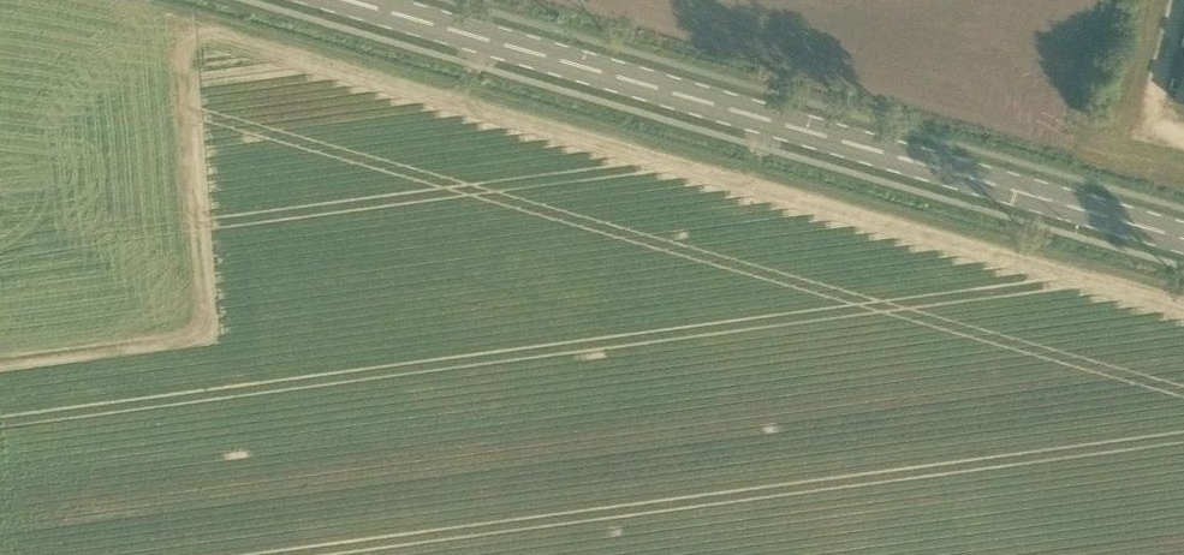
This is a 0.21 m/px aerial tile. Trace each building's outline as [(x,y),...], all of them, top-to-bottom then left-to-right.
[(1176,99),(1183,101),(1183,69),(1176,99)]
